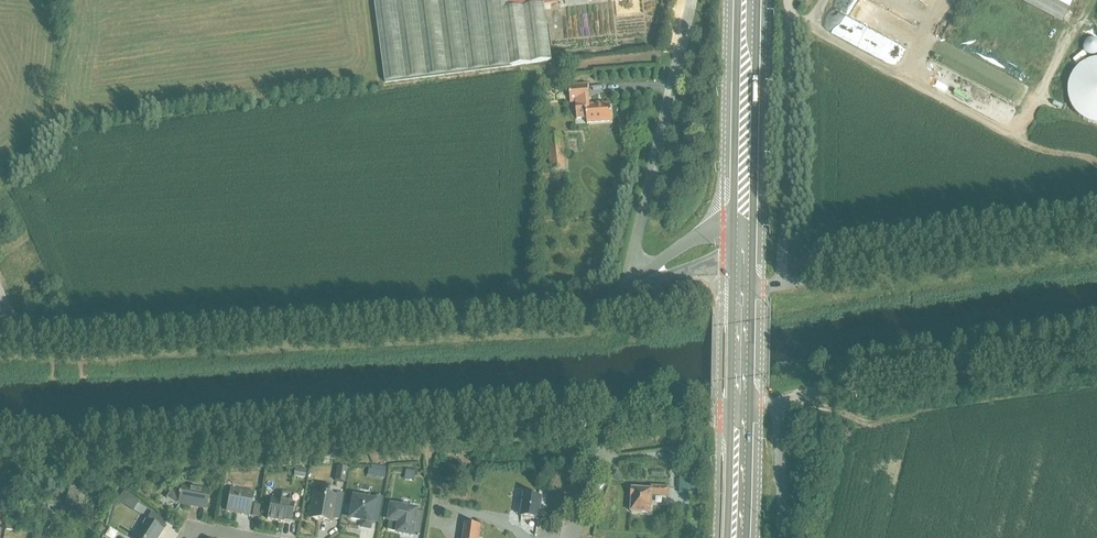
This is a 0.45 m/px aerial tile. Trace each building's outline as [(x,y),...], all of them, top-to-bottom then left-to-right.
[(386,82),(552,60),(545,5),(557,3),(557,0),(375,0),(386,82)] [(919,26),(930,6),(918,0),(866,0),(919,26)] [(1063,25),(1076,0),(1015,0),(1063,25)] [(837,21),(834,25),(845,34),(848,29),(837,21)] [(872,55),(878,43),(872,40),(867,53),(872,55)] [(1084,51),(1073,60),(1077,64),(1087,56),(1084,51)] [(588,84),(570,86),(571,104),(576,104),(577,119),(587,119),(588,124),(612,121),(611,103),(603,104),(603,102),(597,103),(597,104),(590,105),(588,84)] [(563,135),(548,137),(551,171),(566,169),(563,135)] [(680,469),(679,494),(695,495),(696,466),(687,465),(687,470),(680,469)] [(337,467),(334,481),(347,483),(349,468),(337,467)] [(295,469),(293,477),(305,479),(306,470),(295,469)] [(369,469),(368,476),(385,479),(386,472),(369,469)] [(71,483),(66,502),(81,507),(86,492),(82,491),(83,486),(71,483)] [(172,489),(166,498),(177,505),(179,502),(207,508),(211,490),(191,486),(190,489),(181,487),(181,491),(172,489)] [(630,489),(630,497),(632,497),(631,512),(651,513),(652,495),(669,496),(670,487),(652,486),(651,490),(633,488),(632,489),(630,489)] [(250,516),(252,504),(254,492),(231,488),(226,511),(237,513),(237,512),(242,513),(242,514),(250,516)] [(124,491),(118,501),(133,511),(140,501),(124,491)] [(332,519),(336,495),(315,491),(310,518),(332,522),(332,519)] [(271,499),(267,519),(284,522),(284,521),(291,522),(295,503),(290,503),(292,494),(282,492),(281,501),(271,499)] [(336,495),(332,519),(339,520),(344,494),(337,493),(336,495)] [(354,496),(350,519),(363,521),(362,527),(371,528),(376,500),(354,496)] [(524,496),(520,517),(539,520),(542,498),(524,496)] [(12,500),(11,508),(21,509),(23,502),(12,500)] [(252,504),(250,516),(258,518),(260,506),(252,504)] [(414,533),(417,512),(418,509),(391,504),(388,523),(389,523),(388,531),(399,533),(400,534),(401,533),(402,532),(404,532),(404,534),(411,536),(413,536),(414,533)] [(147,519),(163,529),(167,522),(151,512),(147,519)] [(417,512),(414,533),(420,535),(424,512),(417,512)] [(147,519),(145,518),(132,537),(157,537),(157,536),(159,537),(163,530),(163,529),(147,519)] [(463,537),(480,537),(481,526),(465,524),(463,537)] [(105,536),(108,537),(115,537),(118,533),(110,528),(105,536)]
